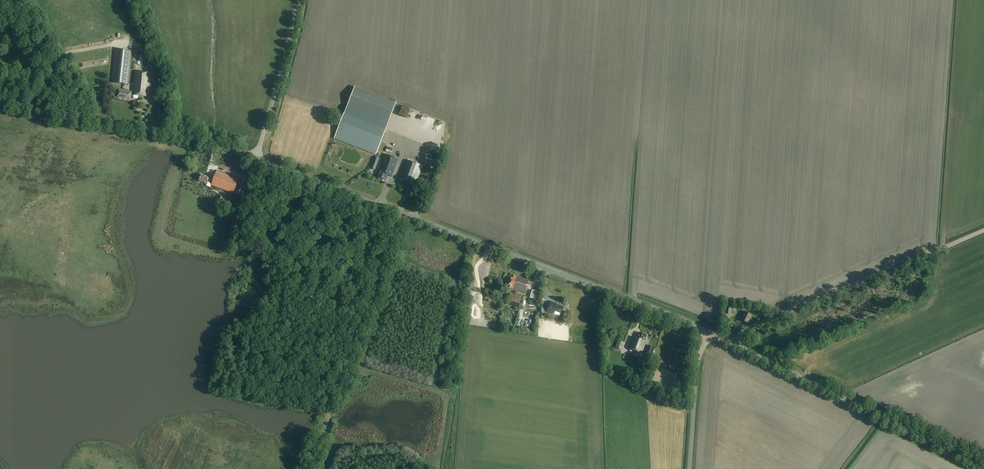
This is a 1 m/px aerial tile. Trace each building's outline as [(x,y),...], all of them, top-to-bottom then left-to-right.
[(136,70),(136,65),(130,64),(132,50),(115,48),(111,83),(128,84),(130,69),(136,70)] [(133,92),(133,95),(148,97),(150,73),(135,71),(133,92)] [(347,106),(389,122),(396,103),(355,87),(347,106)] [(131,92),(131,91),(117,89),(116,97),(129,100),(130,95),(133,95),(133,92),(131,92)] [(376,155),(385,129),(343,113),(334,138),(376,155)] [(379,172),(379,173),(377,176),(378,177),(377,179),(385,182),(387,176),(391,178),(398,159),(385,155),(380,167),(379,170),(378,172),(379,172)] [(375,157),(371,168),(375,170),(379,159),(375,157)] [(414,186),(422,166),(406,160),(398,180),(414,186)] [(234,194),(239,180),(217,171),(213,180),(209,179),(209,177),(202,174),(199,182),(207,185),(208,182),(212,184),(211,185),(234,194)] [(206,193),(218,196),(219,191),(207,188),(206,193)] [(231,206),(232,203),(229,202),(230,200),(221,196),(219,202),(231,206)] [(529,282),(514,277),(513,280),(511,279),(509,287),(510,287),(510,289),(525,294),(529,282)] [(521,305),(523,297),(510,293),(508,301),(521,305)] [(555,311),(562,314),(564,308),(557,305),(551,302),(547,312),(553,315),(555,311)] [(523,315),(516,316),(515,324),(516,326),(523,324),(525,325),(525,323),(528,322),(527,321),(528,315),(533,314),(534,307),(534,305),(526,304),(523,304),(522,308),(523,311),(523,312),(523,315)] [(747,324),(751,316),(744,312),(739,320),(747,324)] [(644,342),(646,336),(639,333),(637,339),(633,337),(628,349),(642,354),(646,342),(644,342)] [(618,340),(615,348),(620,350),(623,342),(618,340)] [(651,356),(654,347),(648,345),(645,354),(651,356)]
